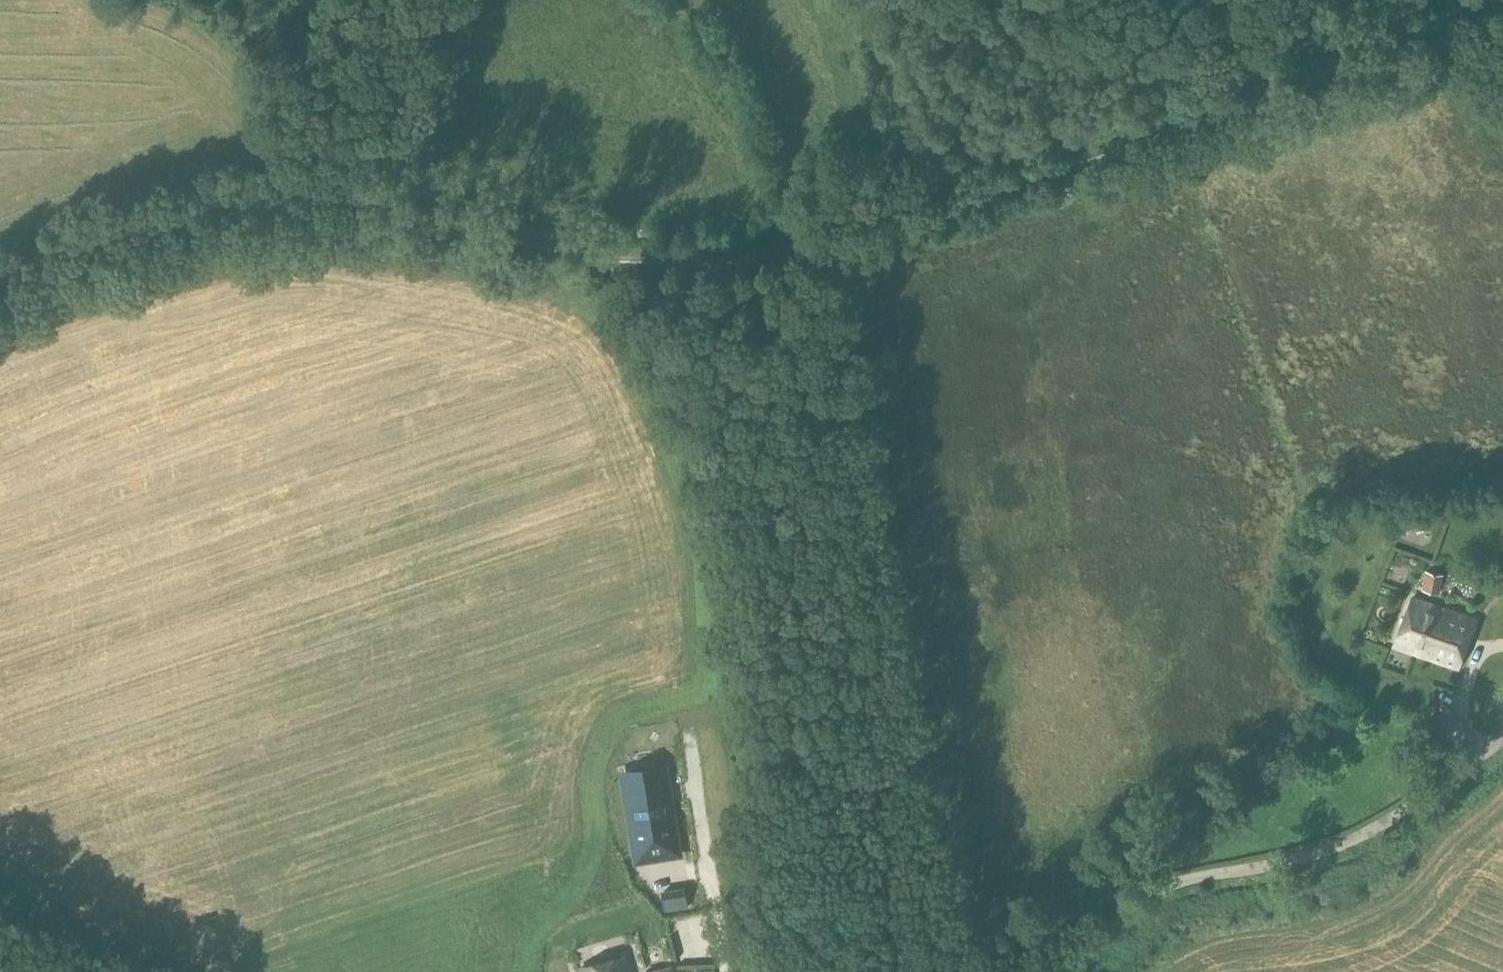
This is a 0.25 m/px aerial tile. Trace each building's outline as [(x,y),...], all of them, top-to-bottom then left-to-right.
[(1439,594),(1442,575),(1427,572),(1424,592),(1439,594)] [(1458,668),(1476,619),(1412,597),(1394,646),(1458,668)] [(677,777),(646,778),(648,841),(678,841),(677,777)] [(685,889),(663,892),(665,906),(687,902),(685,889)] [(701,934),(701,920),(666,922),(667,935),(701,934)] [(625,959),(582,971),(629,971),(625,959)]
